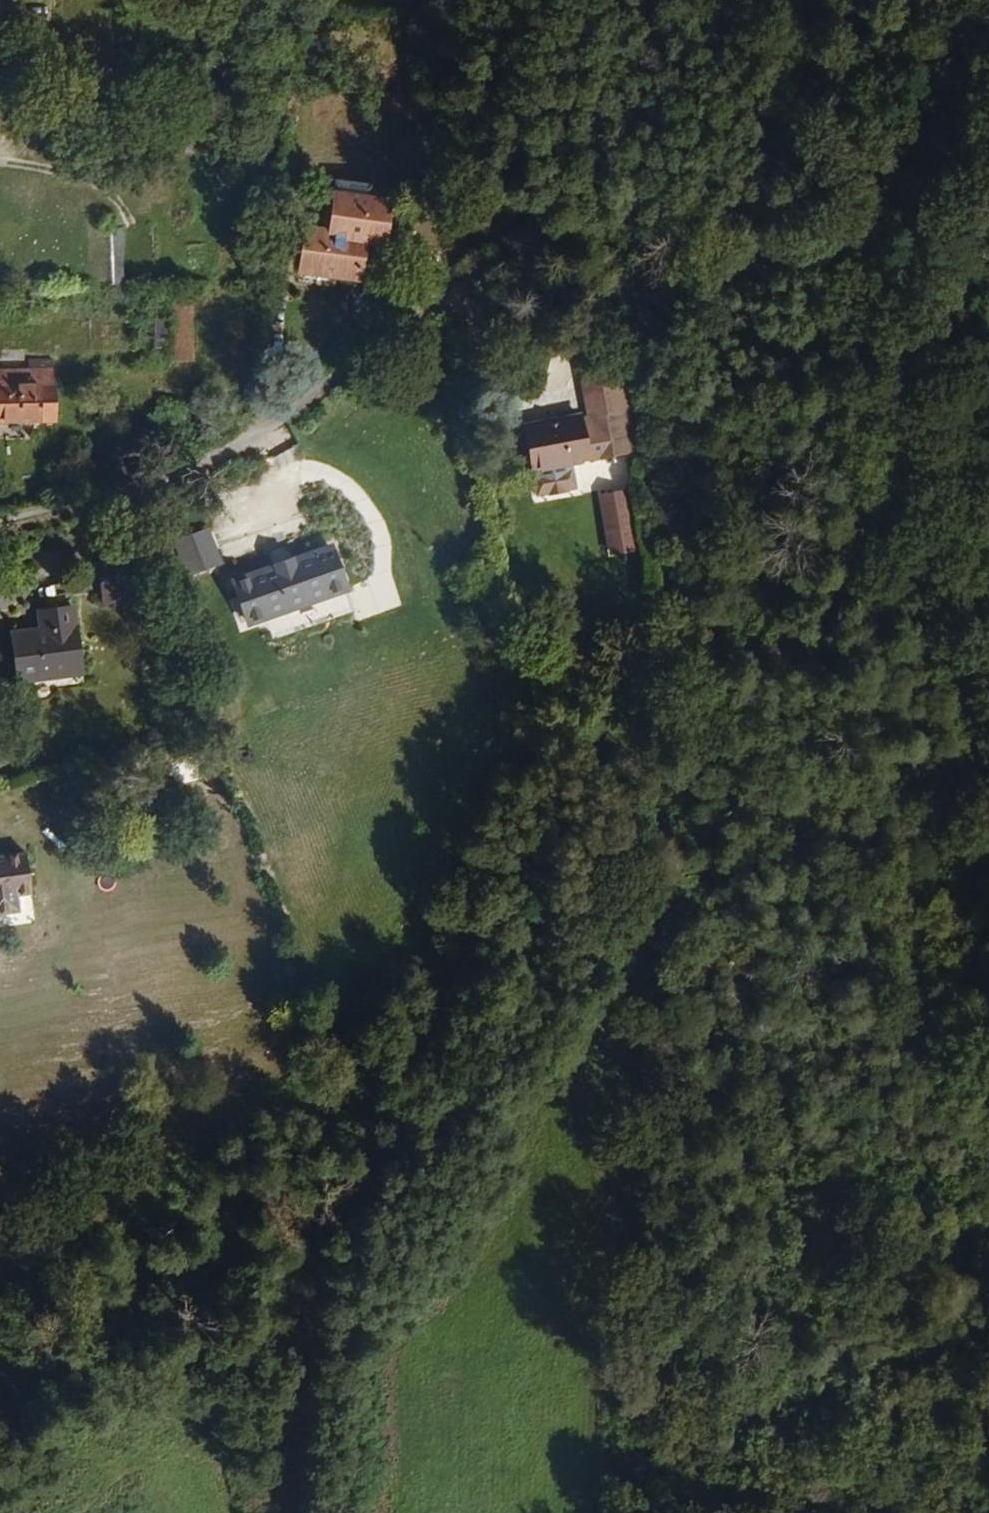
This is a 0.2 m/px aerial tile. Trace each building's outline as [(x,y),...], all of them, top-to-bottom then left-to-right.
[(355,253),(361,213),(306,207),(298,245),(355,253)] [(606,365),(604,349),(589,351),(591,368),(606,365)] [(611,396),(606,365),(591,368),(589,351),(565,354),(570,401),(589,398),(611,396)] [(47,384),(15,384),(15,370),(0,370),(0,424),(49,422),(47,384)] [(594,440),(589,398),(570,401),(561,402),(560,398),(504,405),(508,449),(514,448),(514,453),(508,454),(511,469),(517,474),(531,473),(539,469),(541,464),(541,450),(534,451),(533,446),(594,440)] [(598,491),(603,555),(628,553),(624,489),(598,491)] [(340,591),(314,525),(217,559),(213,560),(216,567),(239,627),(340,591)] [(217,559),(205,528),(171,541),(185,579),(216,567),(213,560),(217,559)] [(125,573),(121,545),(93,549),(96,578),(125,573)] [(127,587),(125,573),(96,578),(98,592),(127,587)] [(67,597),(34,602),(37,623),(9,627),(9,642),(0,643),(0,667),(15,666),(16,681),(80,673),(67,597)] [(10,889),(26,887),(19,845),(0,848),(0,908),(12,906),(10,889)]
